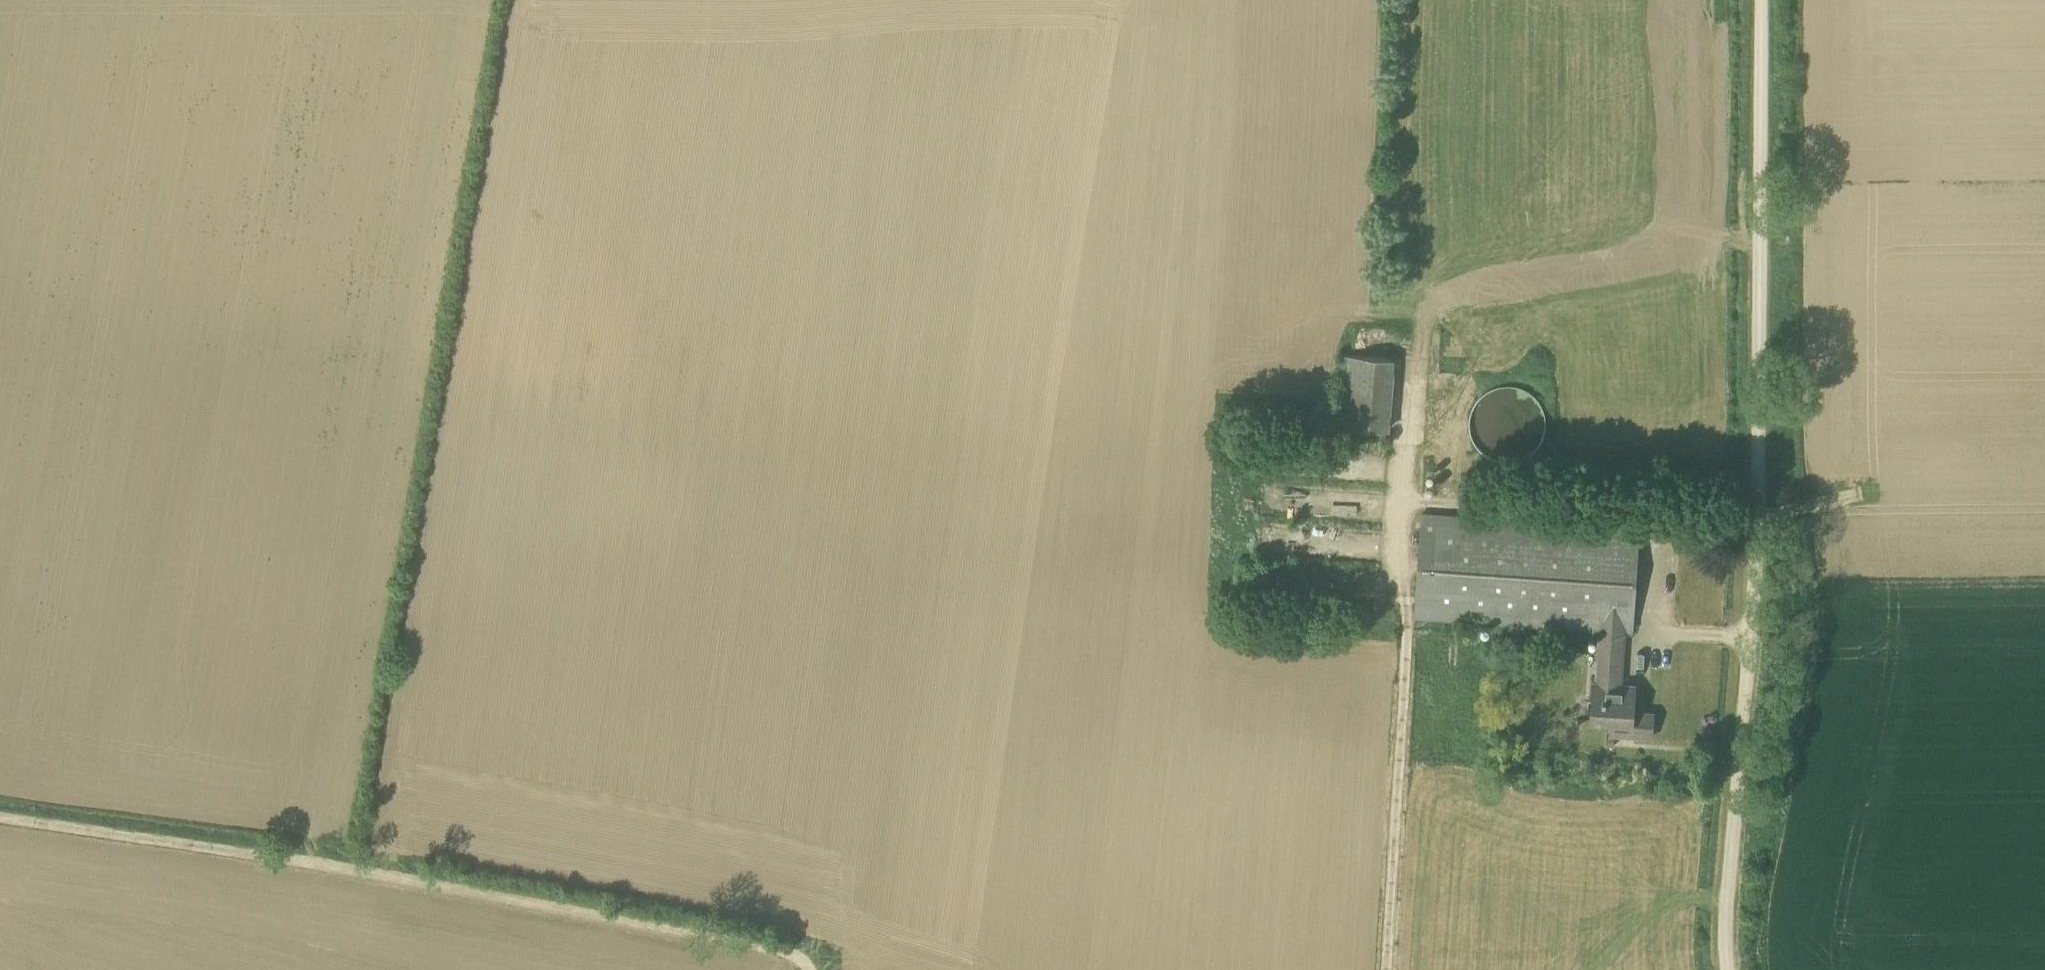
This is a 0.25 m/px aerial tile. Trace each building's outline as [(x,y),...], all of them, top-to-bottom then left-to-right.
[(1349,350),(1348,418),(1395,419),(1396,351),(1349,350)] [(1631,633),(1638,530),(1422,515),(1415,619),(1631,633)] [(1330,554),(1341,552),(1339,535),(1328,537),(1330,554)] [(1651,739),(1653,714),(1633,713),(1634,686),(1592,683),(1589,721),(1609,722),(1608,736),(1651,739)] [(1614,737),(1606,736),(1605,745),(1614,746),(1614,737)]
